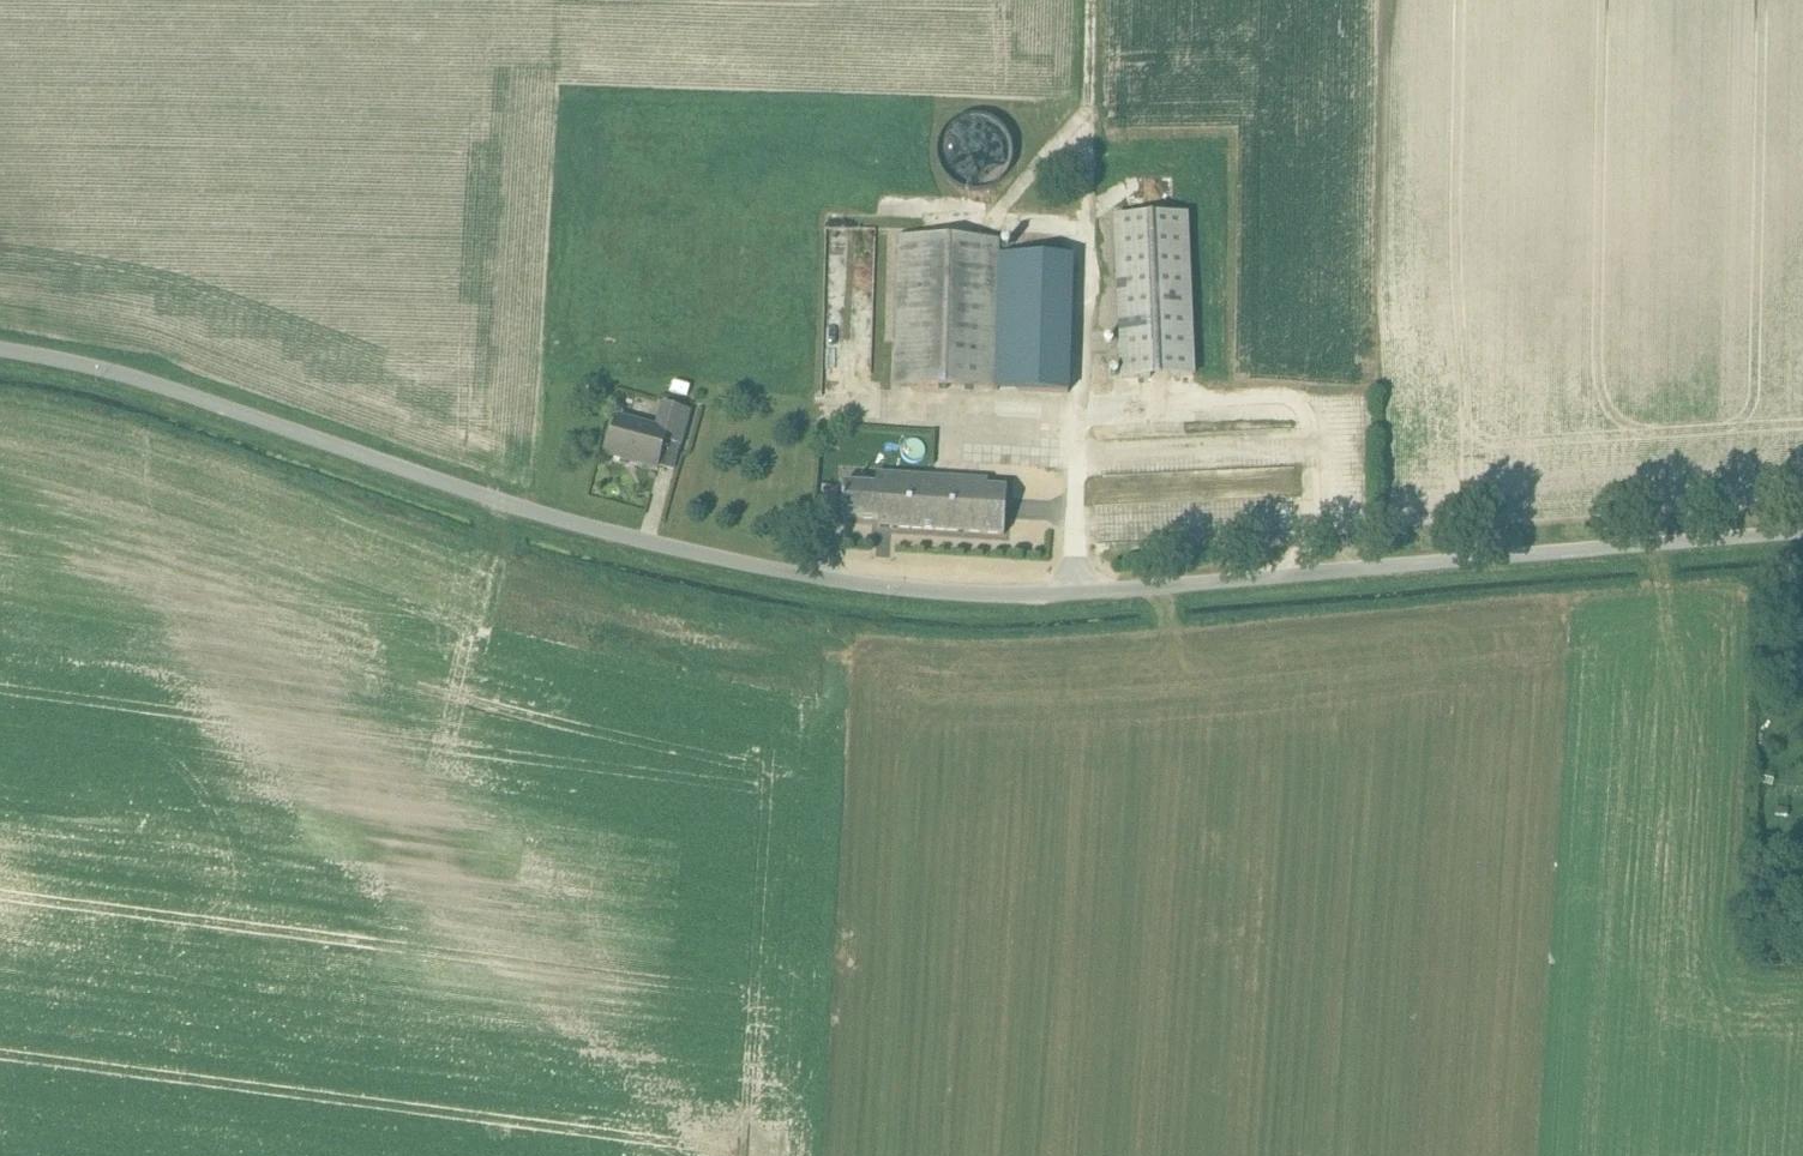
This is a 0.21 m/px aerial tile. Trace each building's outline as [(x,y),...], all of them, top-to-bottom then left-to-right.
[(991,119),(980,117),(968,119),(958,124),(950,132),(944,143),(943,154),(945,166),(950,176),(958,184),(968,190),(980,191),(992,190),(1002,184),(1010,175),(1015,165),(1017,153),(1015,141),(1009,131),(1001,124),(991,119)] [(1194,376),(1187,216),(1117,218),(1124,379),(1194,376)] [(896,382),(994,386),(998,235),(900,232),(896,382)] [(999,253),(995,386),(1072,389),(1076,255),(999,253)] [(619,417),(609,455),(630,461),(630,458),(638,460),(637,463),(658,468),(666,441),(668,442),(668,441),(678,443),(678,445),(682,446),(692,411),(664,404),(658,427),(619,417)] [(842,518),(880,520),(880,527),(1005,535),(1008,488),(989,487),(989,481),(878,474),(878,487),(844,485),(842,518)] [(1778,816),(1789,817),(1790,808),(1778,807),(1778,816)]
